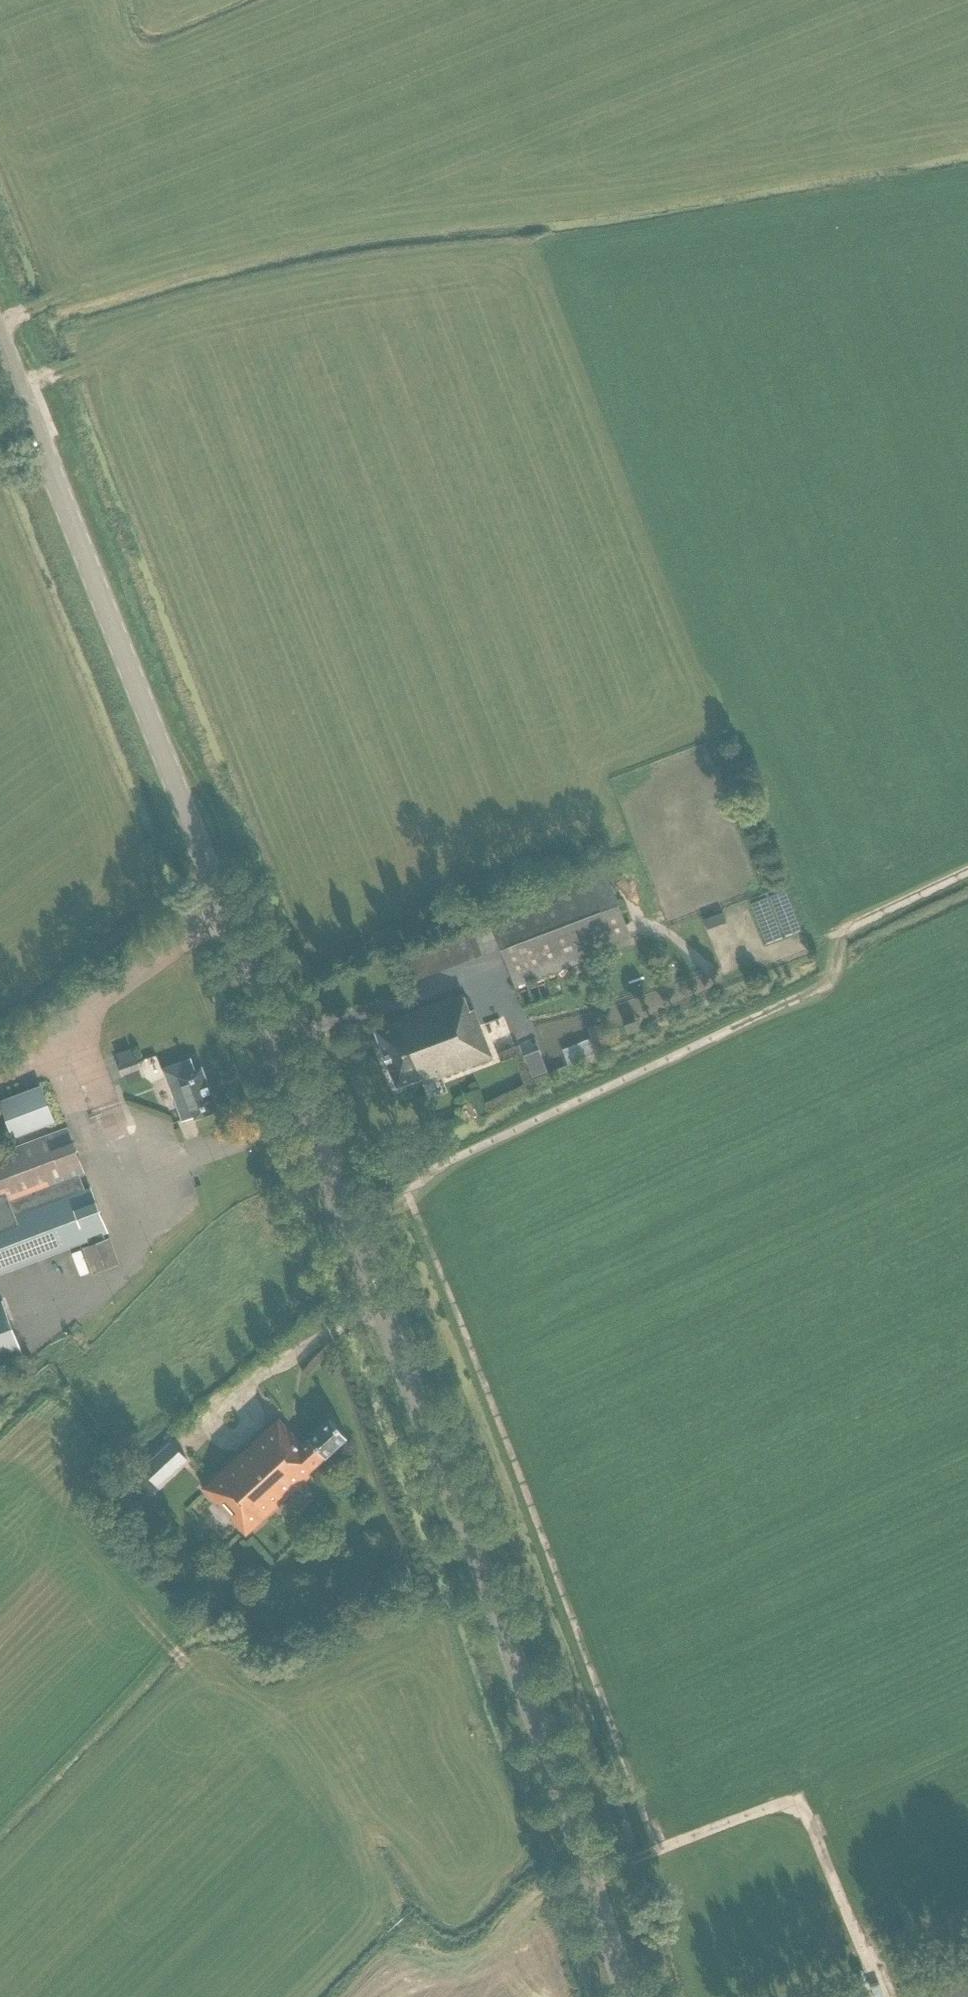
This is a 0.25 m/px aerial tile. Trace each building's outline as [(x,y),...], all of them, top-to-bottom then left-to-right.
[(502,949),(517,988),(633,945),(605,869),(489,912),(493,924),(403,957),(412,982),(502,949)] [(422,1080),(423,1085),(493,1059),(474,1011),(470,1012),(464,995),(374,1028),(397,1090),(422,1080)] [(118,1058),(125,1081),(142,1076),(136,1053),(118,1058)] [(194,1117),(195,1119),(219,1110),(202,1067),(196,1070),(191,1058),(162,1069),(167,1083),(168,1083),(183,1122),(194,1117)] [(14,1136),(53,1121),(41,1088),(2,1103),(14,1136)] [(0,1154),(0,1273),(29,1263),(88,1240),(90,1246),(84,1248),(94,1273),(119,1264),(109,1239),(104,1241),(102,1235),(107,1233),(90,1188),(78,1192),(73,1178),(84,1173),(67,1128),(0,1154)] [(0,1300),(0,1361),(23,1352),(2,1299),(0,1300)] [(313,1479),(308,1474),(347,1438),(330,1419),(302,1445),(278,1418),(205,1486),(218,1499),(215,1502),(249,1539),(313,1479)] [(133,1468),(153,1494),(190,1465),(170,1439),(133,1468)]
